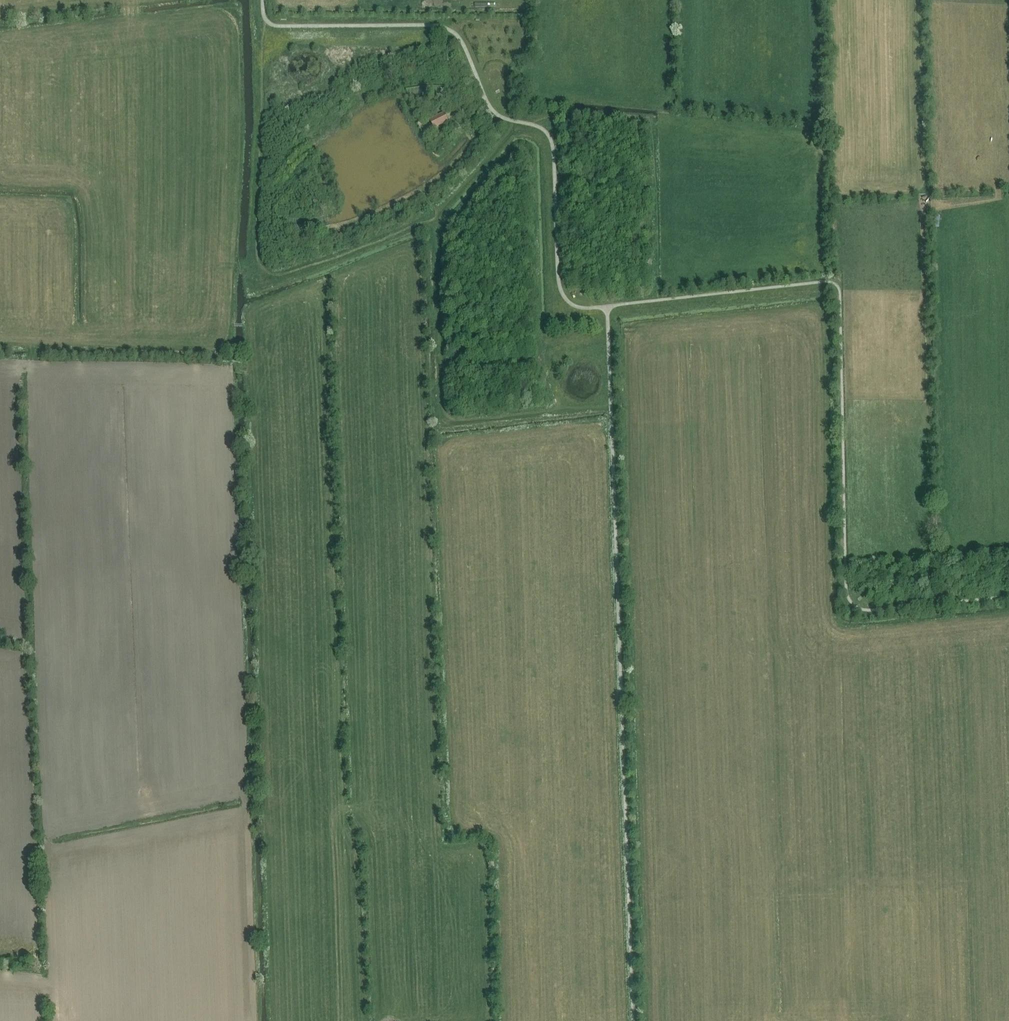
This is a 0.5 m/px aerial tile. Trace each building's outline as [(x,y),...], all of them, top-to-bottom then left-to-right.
[(448,121),(444,112),(429,119),(434,128),(448,121)]
